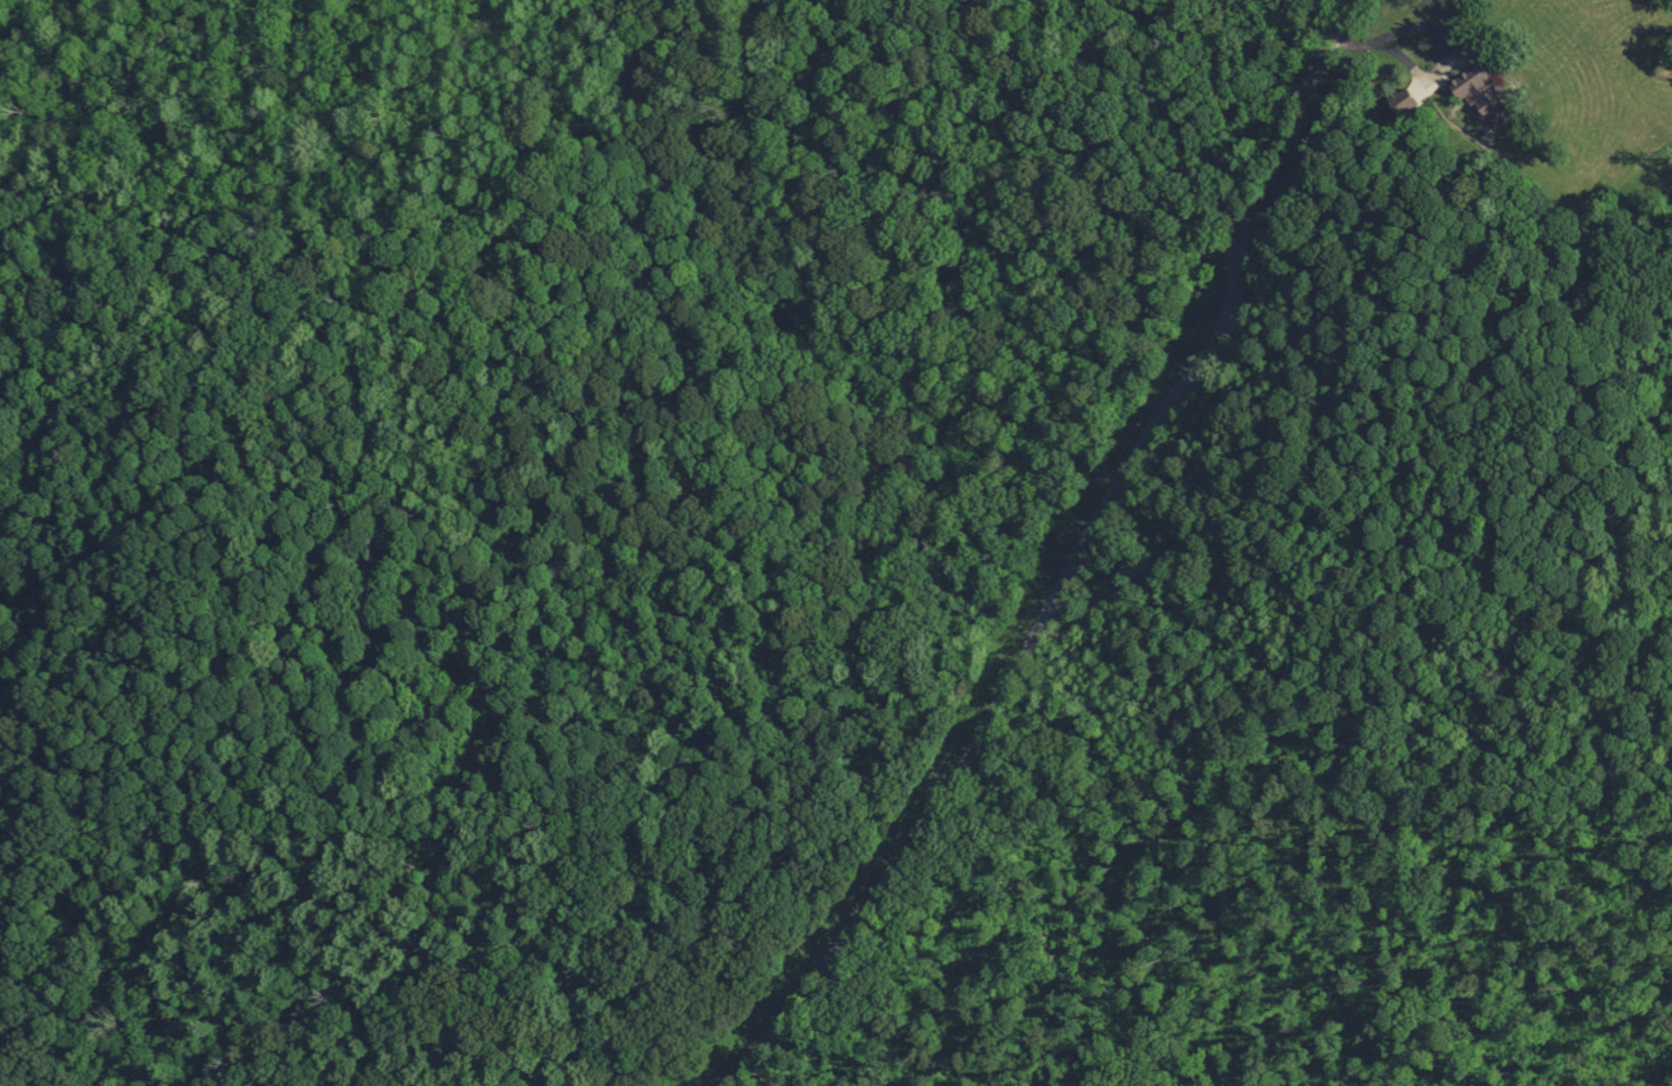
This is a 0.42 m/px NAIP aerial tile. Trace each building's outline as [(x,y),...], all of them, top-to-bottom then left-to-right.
[(1480,127),(1509,108),(1477,59),(1447,78),(1480,127)]
